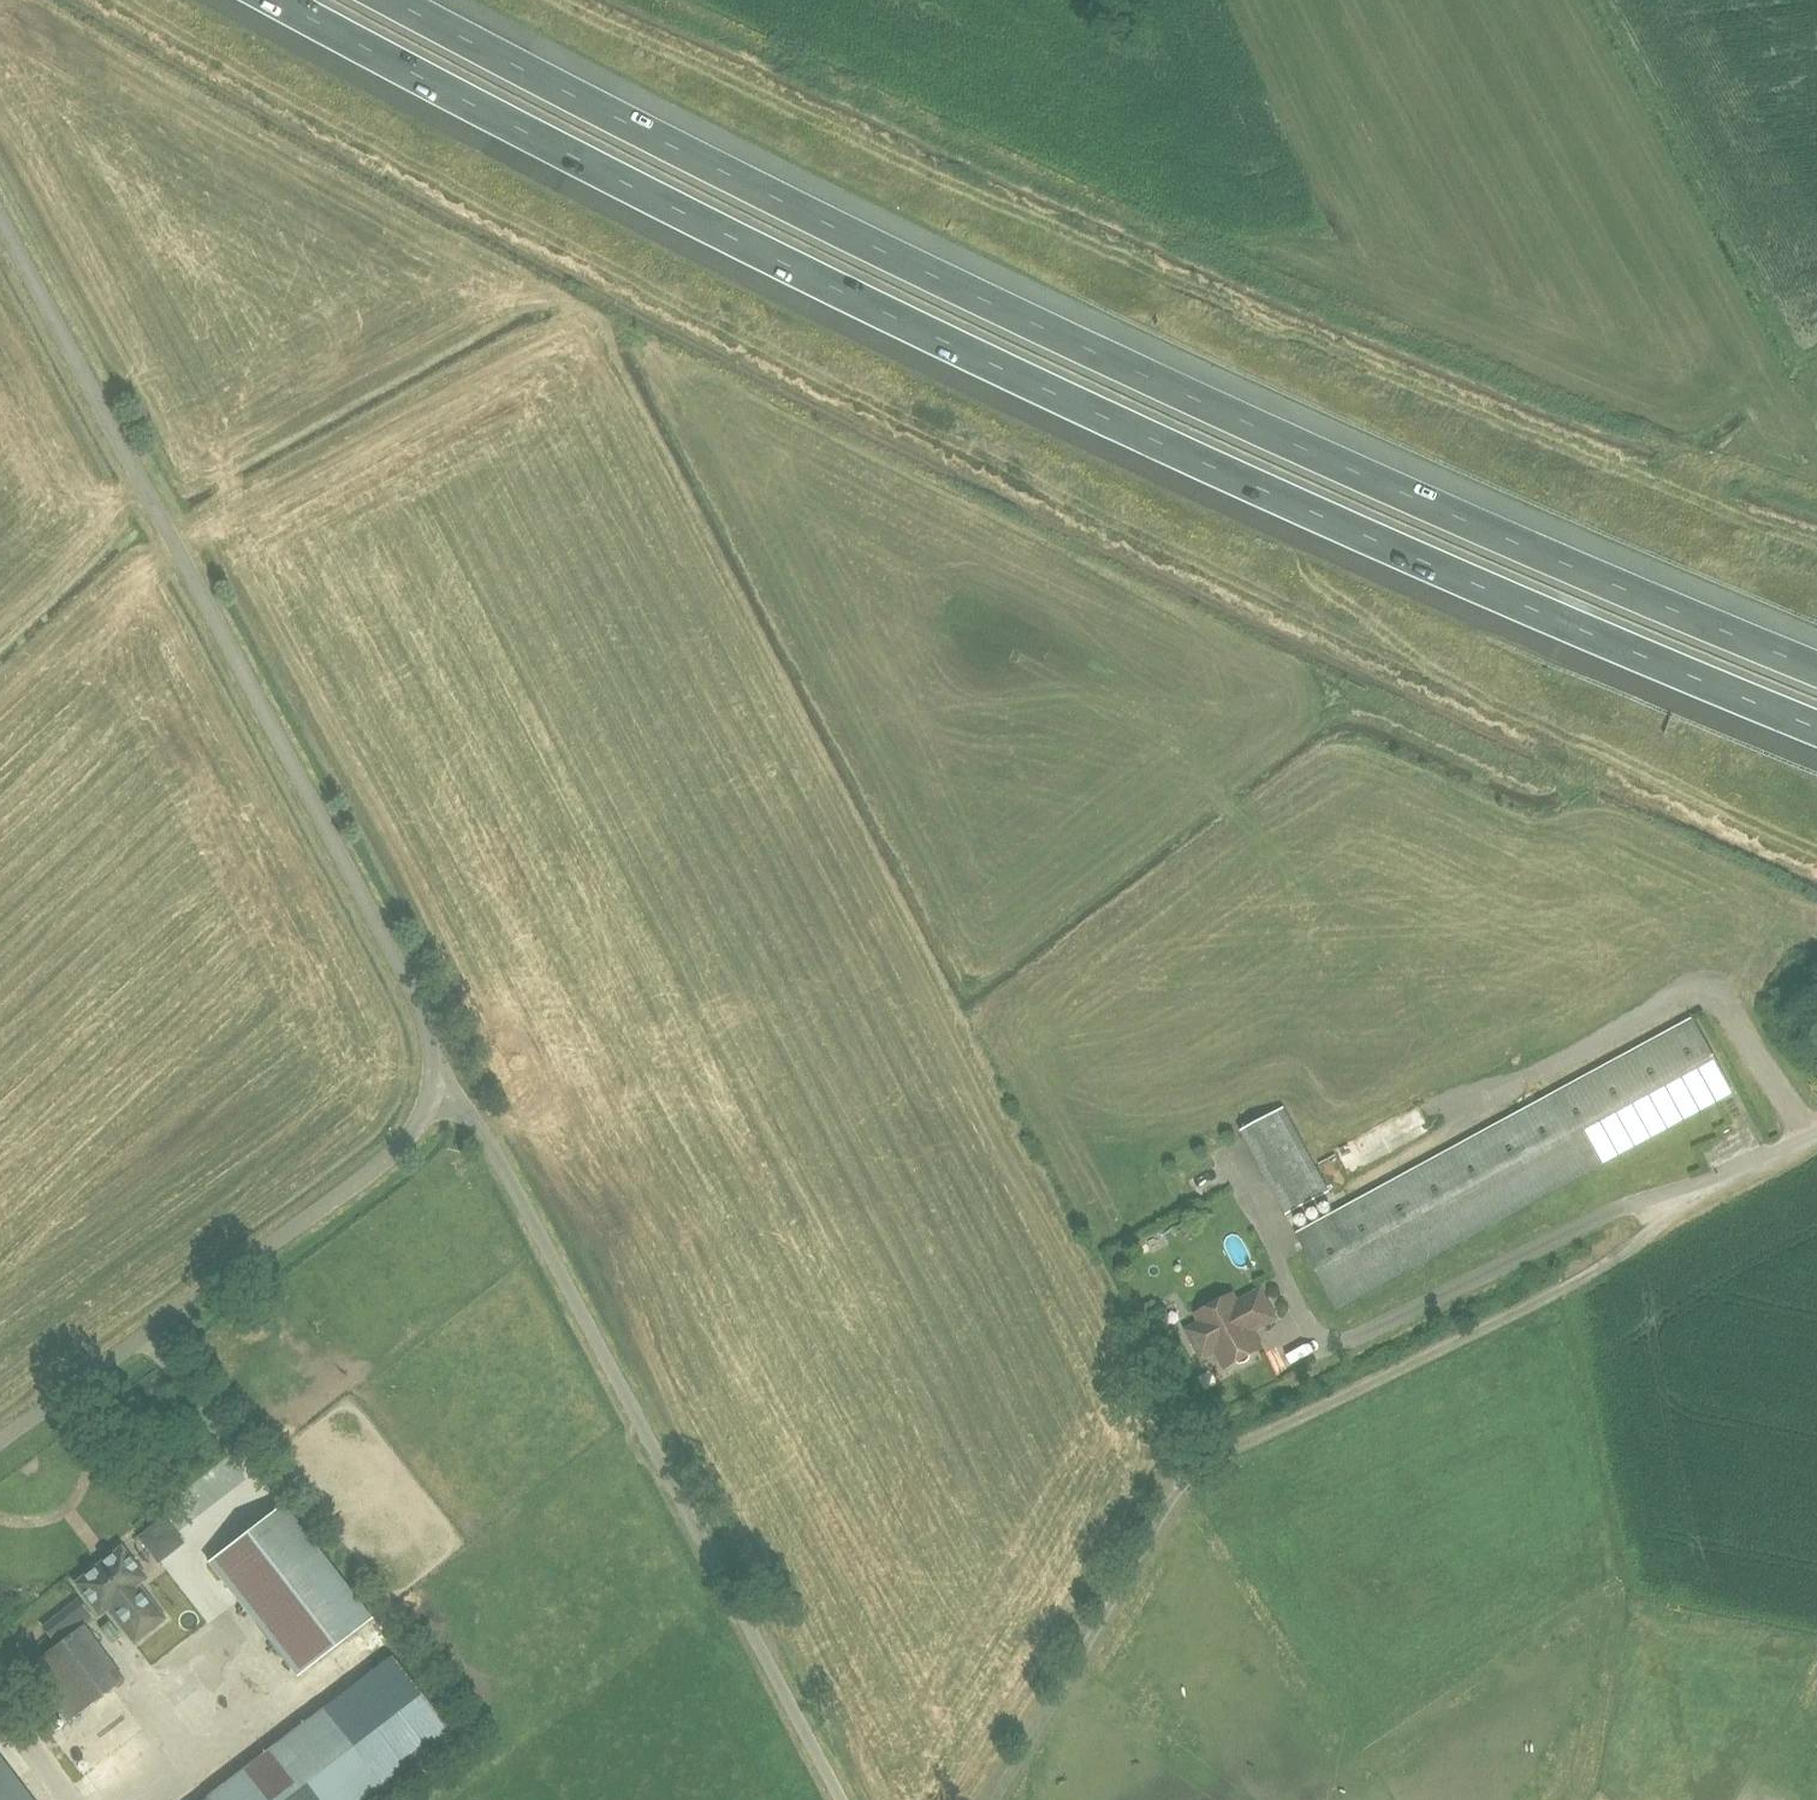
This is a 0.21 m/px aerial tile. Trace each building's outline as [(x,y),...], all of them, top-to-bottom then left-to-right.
[(1298,1235),(1337,1307),(1733,1093),(1693,1020),(1298,1235)] [(1329,1192),(1283,1107),(1241,1130),(1287,1215),(1329,1192)] [(1202,1322),(1188,1330),(1202,1357),(1216,1350),(1226,1367),(1236,1362),(1240,1364),(1246,1362),(1250,1358),(1250,1354),(1261,1349),(1251,1330),(1257,1327),(1274,1318),(1260,1291),(1236,1304),(1231,1295),(1197,1314),(1202,1322)] [(281,1504),(296,1492),(279,1470),(264,1481),(281,1504)] [(297,1676),(372,1618),(282,1503),(208,1561),(297,1676)] [(143,1577),(122,1550),(122,1549),(120,1547),(118,1549),(119,1549),(77,1582),(76,1582),(74,1584),(76,1586),(76,1585),(98,1612),(97,1613),(99,1615),(101,1613),(106,1608),(133,1643),(164,1618),(137,1584),(143,1579),(143,1580),(145,1578),(143,1576),(143,1577)] [(43,1626),(57,1644),(90,1617),(77,1600),(43,1626)] [(71,1634),(33,1663),(73,1717),(112,1688),(71,1634)] [(382,1786),(323,1709),(206,1799),(205,1799),(363,1799),(382,1786)] [(0,1760),(0,1799),(30,1799),(0,1760)]
